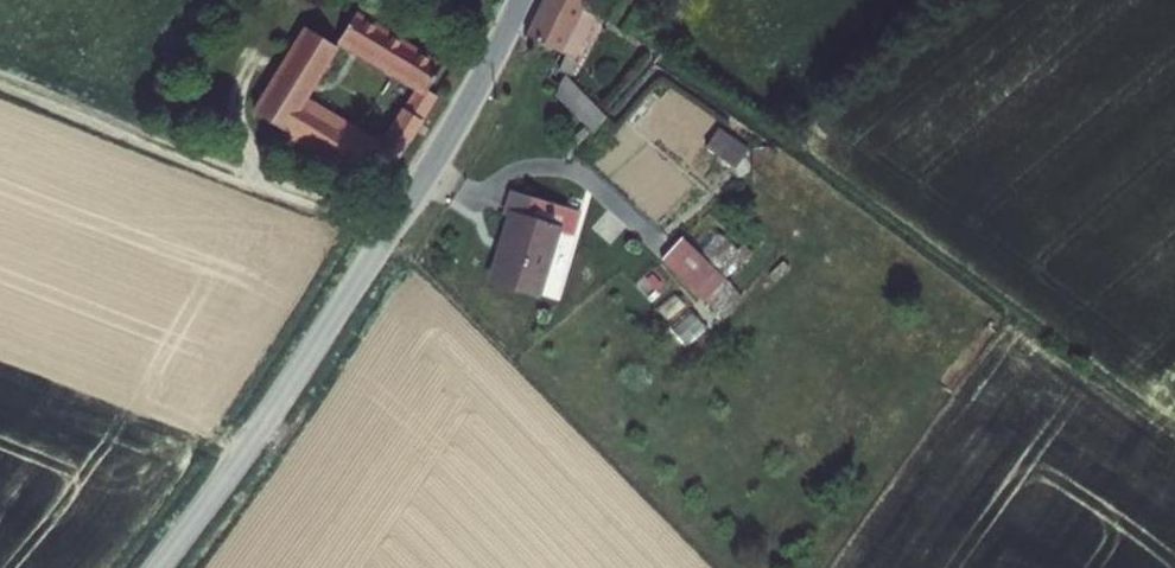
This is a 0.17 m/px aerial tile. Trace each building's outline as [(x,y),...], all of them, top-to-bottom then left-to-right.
[(372,0),(357,0),(346,16),(418,64),(403,86),(427,100),(443,72),(437,69),(449,48),(372,0)] [(530,13),(584,37),(601,0),(537,0),(530,13)] [(347,27),(311,6),(256,91),(374,164),(392,137),(400,143),(417,114),(394,101),(380,122),(314,80),(347,27)] [(614,95),(572,54),(560,76),(598,112),(614,95)] [(403,86),(394,101),(417,114),(427,100),(403,86)] [(739,163),(751,141),(720,123),(707,145),(739,163)] [(521,181),(515,208),(524,210),(512,271),(558,284),(570,222),(584,225),(587,200),(521,181)] [(684,232),(661,256),(707,299),(730,275),(684,232)] [(638,249),(615,271),(649,308),(673,283),(638,249)]
